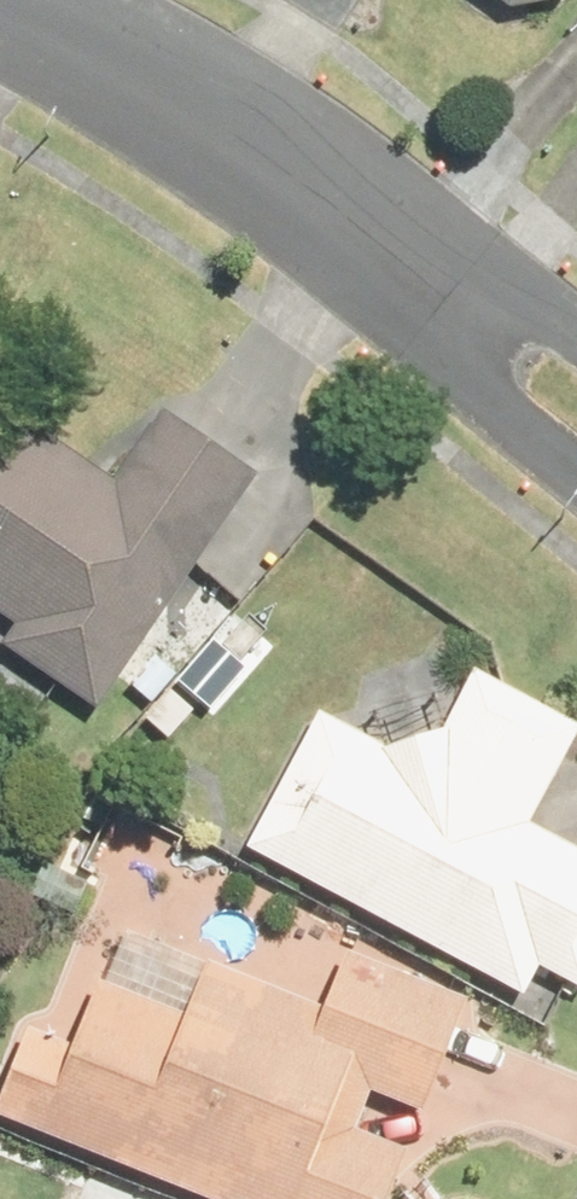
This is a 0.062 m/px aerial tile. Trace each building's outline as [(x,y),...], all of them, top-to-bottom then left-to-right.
[(528,10),(570,0),(512,0),(528,10)] [(11,646),(110,715),(267,490),(172,424),(116,505),(20,440),(0,469),(0,601),(29,621),(11,646)] [(263,640),(233,614),(188,666),(218,691),(263,640)] [(264,846),(530,981),(544,954),(576,971),(576,851),(538,831),(576,754),(576,721),(490,677),(462,731),(397,751),(329,717),(264,846)] [(106,876),(53,853),(32,903),(85,925),(106,876)] [(207,1198),(404,1198),(421,1154),(363,1133),(382,1085),(436,1106),(473,1009),(362,967),(344,1013),(222,967),(206,1009),(111,973),(87,1036),(36,1016),(0,1109),(0,1120),(207,1198)]
